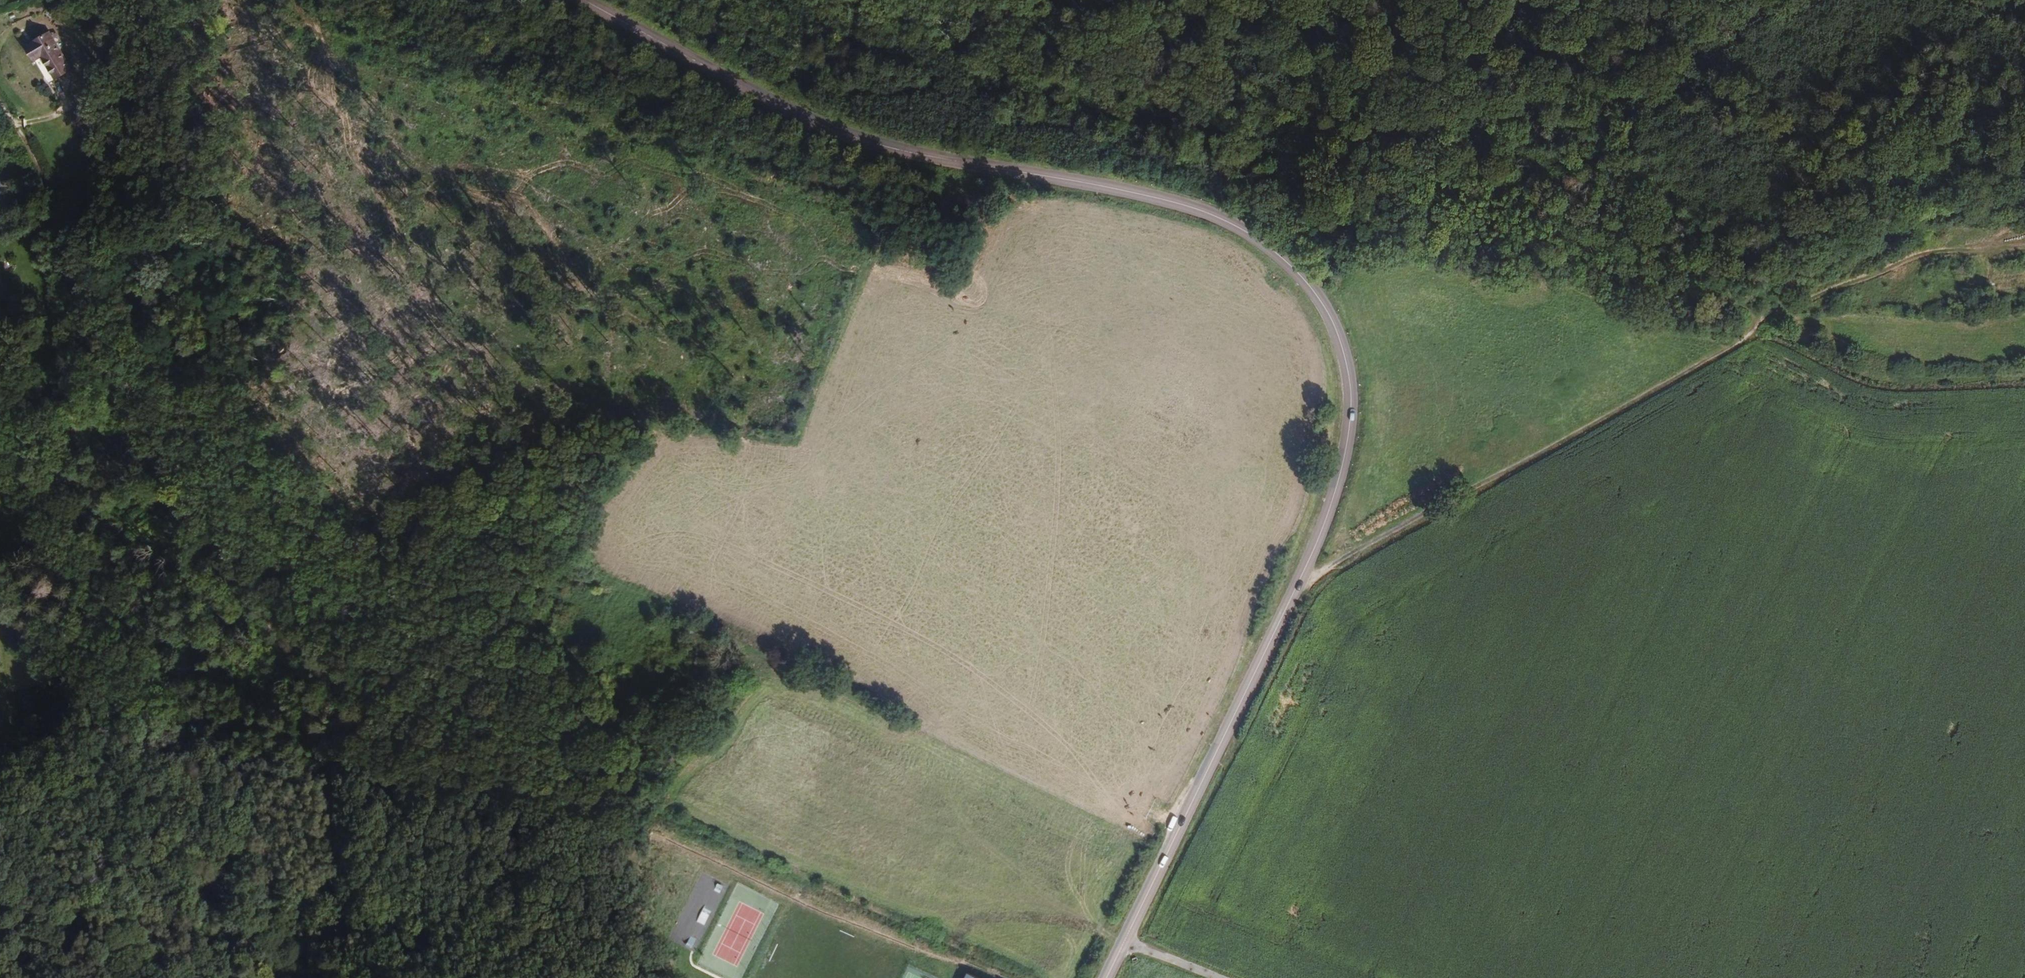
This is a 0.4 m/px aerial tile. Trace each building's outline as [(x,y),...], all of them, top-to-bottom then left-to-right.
[(45,5),(20,19),(30,36),(38,32),(51,55),(68,44),(45,5)] [(303,637),(293,642),(301,656),(311,651),(303,637)]
